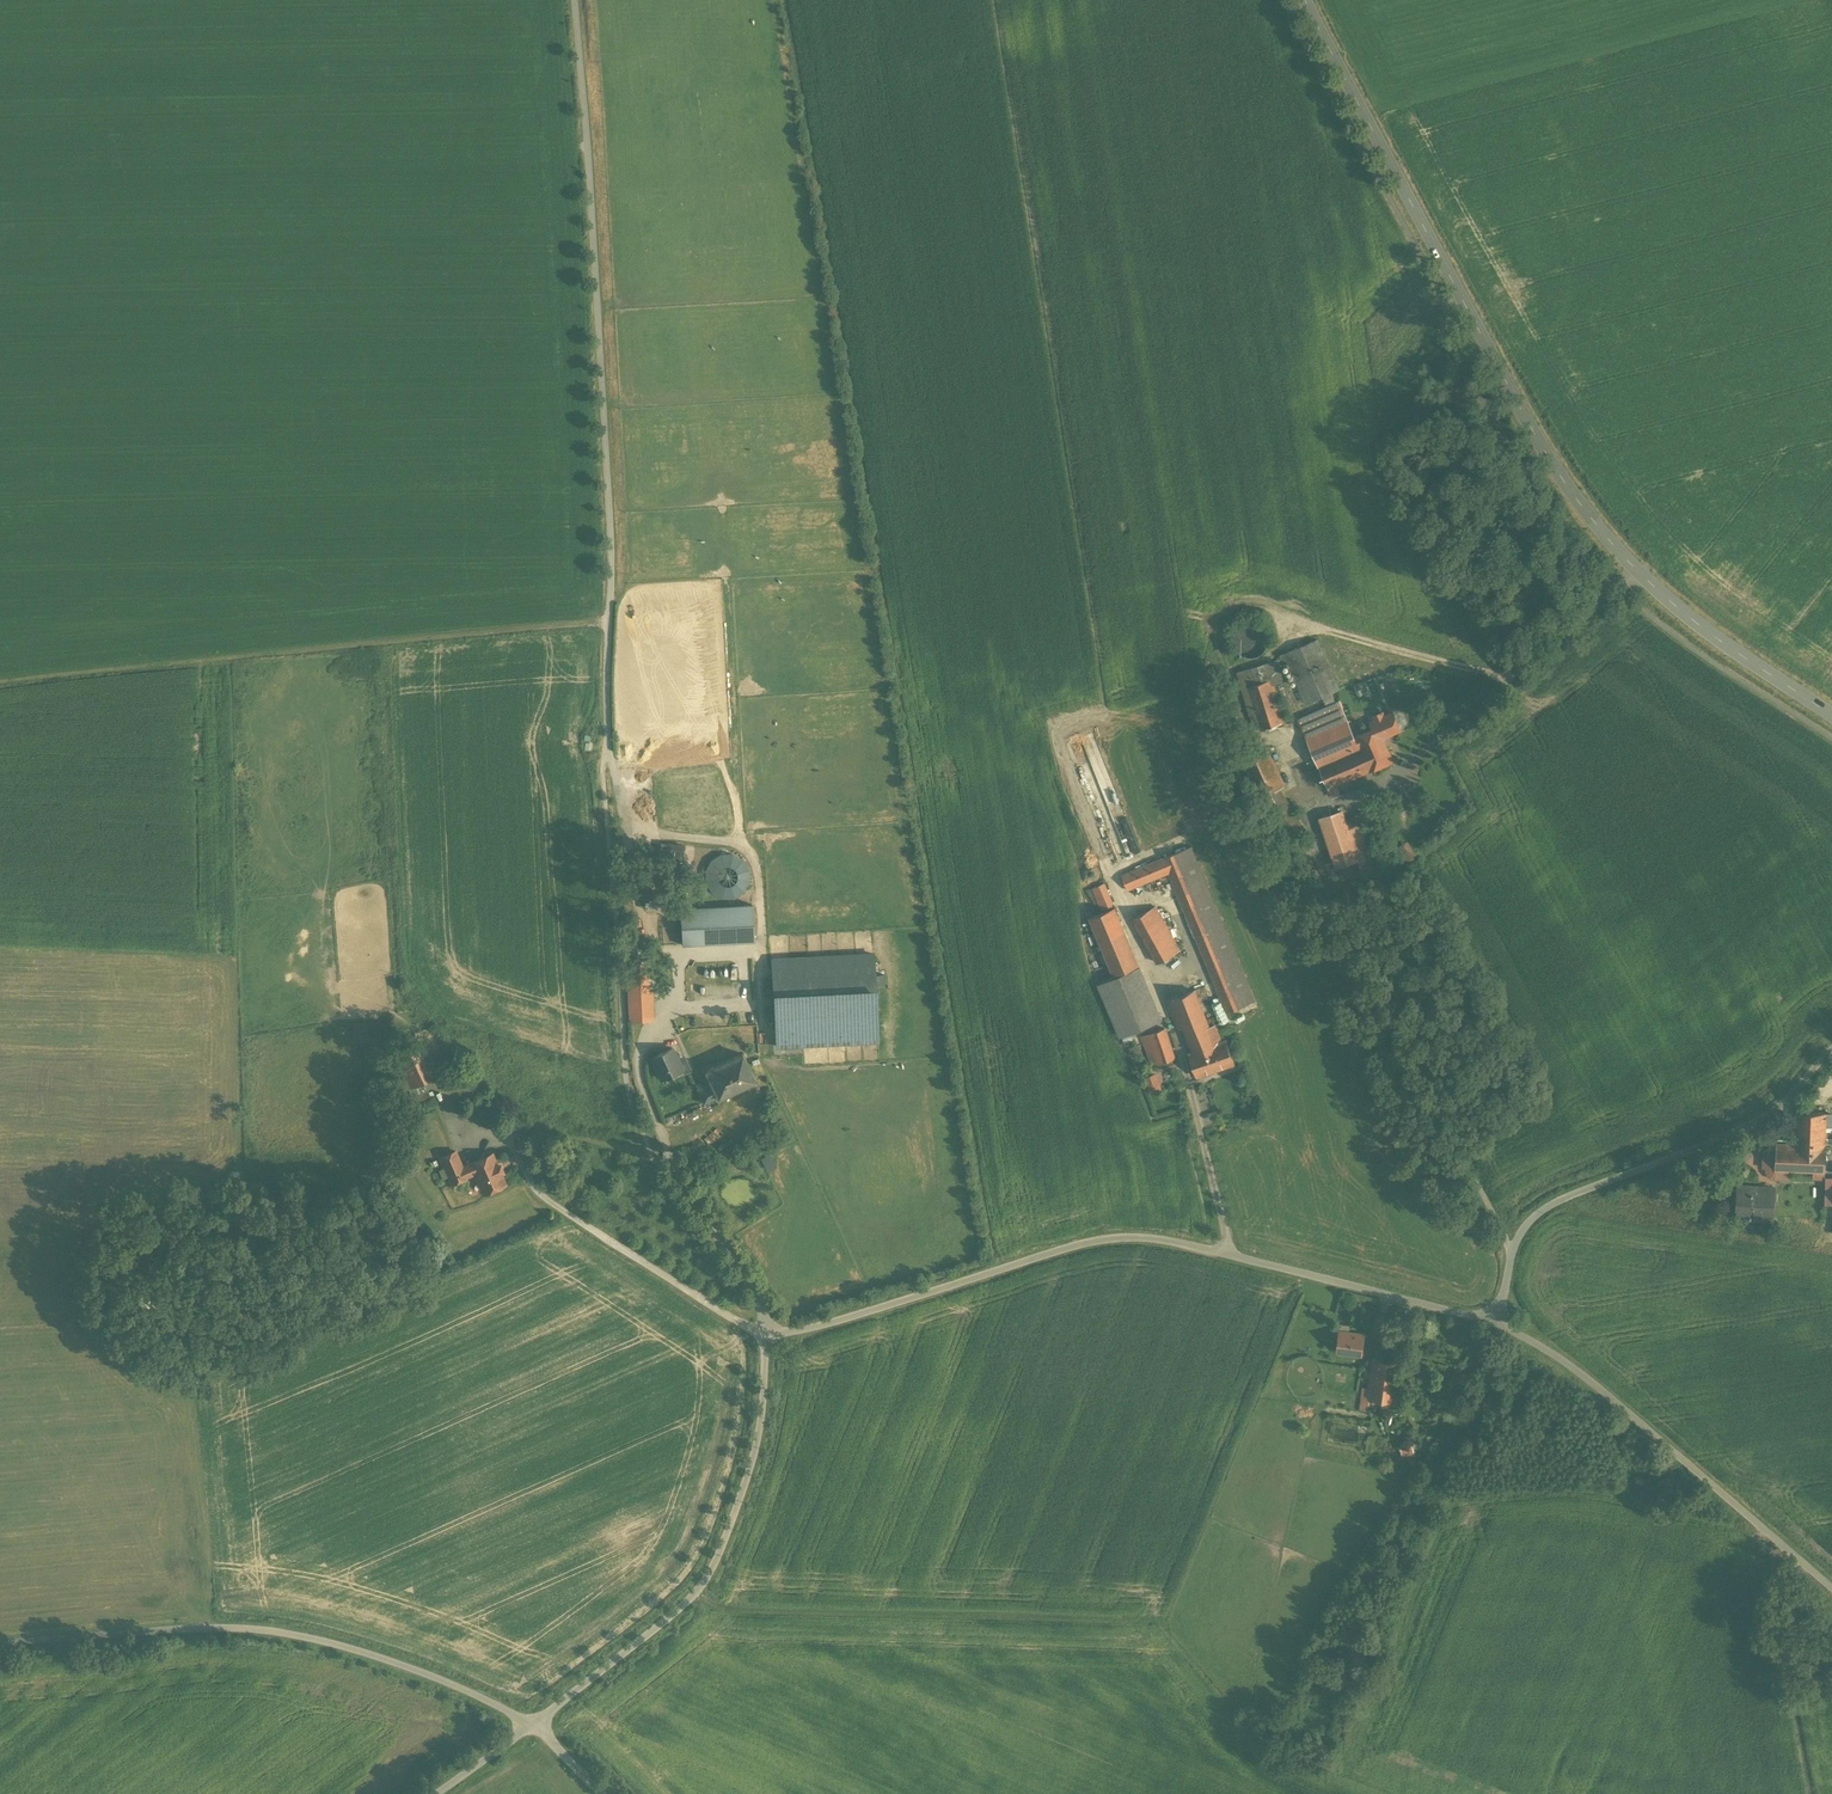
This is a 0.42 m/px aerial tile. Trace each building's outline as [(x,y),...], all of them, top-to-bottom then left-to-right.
[(1241,655),(1246,657),(1252,657),(1257,656),(1262,653),(1265,649),(1267,644),(1268,638),(1266,633),(1263,628),(1259,625),(1254,623),(1249,623),(1243,624),(1239,627),(1235,631),(1233,636),(1233,642),(1234,647),(1237,652),(1241,655)] [(1323,696),(1330,692),(1339,688),(1317,639),(1283,652),(1306,702),(1323,696)] [(1283,680),(1276,660),(1238,672),(1255,728),(1282,719),(1271,684),(1283,680)] [(1325,706),(1336,702),(1330,692),(1323,696),(1325,706)] [(1350,739),(1354,737),(1338,700),(1336,702),(1325,706),(1299,718),(1319,764),(1355,750),(1350,739)] [(1378,727),(1382,737),(1399,729),(1392,712),(1374,720),(1376,727),(1378,727)] [(1378,727),(1376,727),(1354,737),(1350,739),(1355,750),(1364,771),(1391,759),(1382,737),(1378,727)] [(1284,785),(1268,749),(1243,761),(1260,796),(1290,842),(1307,830),(1280,788),(1284,785)] [(1355,750),(1319,764),(1329,786),(1364,771),(1355,750)] [(1337,794),(1334,786),(1329,787),(1333,796),(1337,794)] [(1409,801),(1403,789),(1345,821),(1342,811),(1320,819),(1335,865),(1357,859),(1363,877),(1381,871),(1366,826),(1409,801)] [(1418,860),(1407,840),(1395,848),(1407,866),(1418,860)] [(683,859),(684,846),(659,844),(658,858),(683,859)] [(1190,845),(1122,874),(1126,889),(1169,872),(1227,1012),(1254,1000),(1190,845)] [(747,866),(740,858),(731,854),(721,855),(713,859),(707,867),(705,877),(708,886),(714,894),(723,898),(733,897),(741,893),(747,885),(749,875),(747,866)] [(1114,905),(1103,883),(1092,888),(1102,909),(1114,905)] [(752,904),(680,908),(682,944),(754,940),(752,904)] [(1179,950),(1155,906),(1133,918),(1157,962),(1179,950)] [(1114,976),(1138,967),(1113,908),(1090,918),(1104,951),(1100,953),(1104,963),(1109,962),(1114,976)] [(877,1040),(871,953),(771,959),(775,1046),(877,1040)] [(650,1019),(646,961),(626,962),(630,1021),(650,1019)] [(1138,967),(1114,976),(1099,983),(1121,1036),(1160,1019),(1138,967)] [(1184,1027),(1192,1051),(1221,1041),(1215,1024),(1209,1026),(1193,990),(1167,1000),(1178,1029),(1184,1027)] [(373,1039),(372,1019),(357,1020),(358,1040),(373,1039)] [(1175,1058),(1165,1028),(1142,1036),(1152,1065),(1175,1058)] [(431,1078),(414,1038),(391,1048),(409,1088),(431,1078)] [(1226,1039),(1221,1041),(1192,1051),(1189,1052),(1197,1076),(1234,1063),(1226,1039)] [(678,1044),(654,1055),(664,1078),(688,1067),(678,1044)] [(754,1079),(742,1053),(705,1070),(711,1082),(702,1086),(701,1083),(695,1086),(703,1102),(717,1095),(718,1097),(754,1079)] [(1150,1093),(1165,1088),(1159,1072),(1145,1076),(1150,1093)] [(1826,1113),(1796,1112),(1795,1143),(1776,1143),(1775,1152),(1775,1168),(1779,1169),(1789,1169),(1813,1170),(1812,1178),(1824,1178),(1825,1130),(1831,1131),(1831,1114),(1826,1114),(1826,1113)] [(440,1156),(447,1173),(462,1167),(455,1150),(440,1156)] [(776,1150),(765,1155),(771,1169),(782,1164),(776,1150)] [(492,1152),(462,1167),(447,1173),(451,1182),(474,1172),(483,1192),(505,1183),(492,1152)] [(1775,1152),(1764,1152),(1763,1167),(1766,1167),(1775,1168),(1775,1152)] [(1773,1178),(1779,1179),(1779,1169),(1775,1168),(1766,1167),(1767,1173),(1770,1176),(1773,1178)] [(1779,1169),(1779,1179),(1789,1179),(1789,1169),(1779,1169)] [(1774,1187),(1738,1185),(1737,1218),(1772,1220),(1774,1187)] [(1360,1353),(1363,1333),(1340,1329),(1337,1351),(1360,1353)] [(1374,1358),(1370,1388),(1369,1398),(1390,1400),(1395,1360),(1374,1358)] [(1469,1384),(1472,1376),(1458,1370),(1455,1378),(1469,1384)] [(1360,1397),(1369,1398),(1370,1388),(1362,1386),(1360,1397)] [(1411,1442),(1399,1446),(1402,1456),(1414,1452),(1411,1442)]
